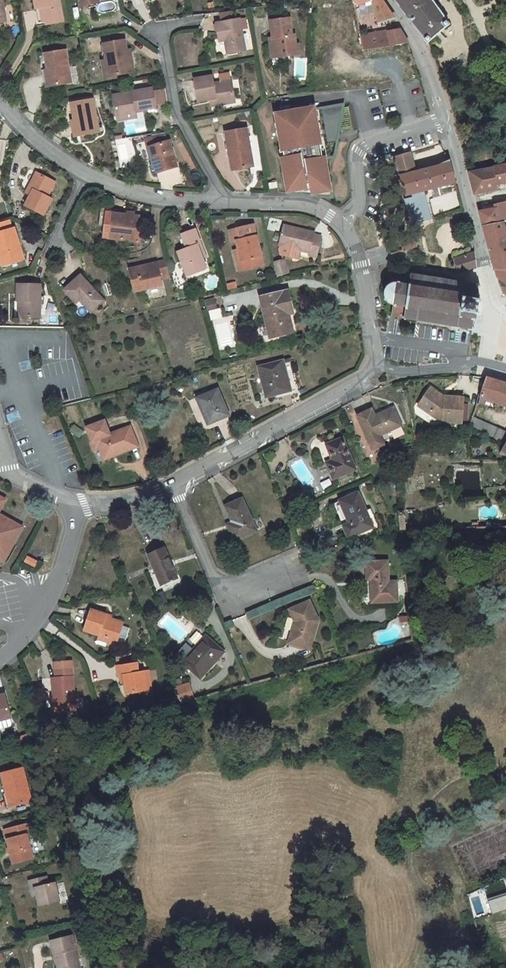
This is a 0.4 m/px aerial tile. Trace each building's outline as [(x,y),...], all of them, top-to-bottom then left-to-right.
[(59,0),(35,0),(36,9),(44,8),(46,22),(46,25),(63,22),(59,0)] [(354,0),(338,0),(345,42),(354,41),(361,39),(361,37),(356,10),(356,6),(354,0)] [(382,0),(354,0),(356,6),(372,0),(373,5),(378,23),(394,19),(382,0)] [(372,0),(356,6),(356,10),(373,5),(372,0)] [(401,9),(410,21),(425,39),(424,40),(427,43),(449,25),(431,0),(396,0),(401,8),(401,9)] [(97,15),(106,14),(104,4),(96,6),(97,15)] [(43,22),(46,22),(44,8),(36,9),(39,23),(43,22)] [(222,22),(233,20),(231,11),(220,13),(222,22)] [(246,50),(240,19),(233,20),(222,22),(216,23),(219,39),(225,38),(225,41),(228,54),(246,50)] [(272,58),(293,55),(292,46),(296,45),(294,35),(292,36),(290,19),(271,21),(273,38),(274,44),(271,45),(272,58)] [(408,44),(400,30),(389,32),(388,31),(361,37),(361,39),(364,51),(408,44)] [(356,52),(364,51),(361,39),(354,41),(356,52)] [(127,51),(125,40),(104,44),(106,60),(109,60),(112,76),(131,73),(127,51)] [(72,83),(66,50),(45,54),(47,70),(45,71),(46,75),(51,74),(53,86),(72,83)] [(112,76),(109,60),(106,60),(102,61),(106,77),(112,76)] [(220,75),(221,82),(231,81),(229,73),(220,75)] [(221,82),(214,84),(212,76),(194,79),(198,102),(210,99),(217,98),(218,102),(235,99),(231,80),(231,81),(221,82)] [(153,92),(153,89),(113,96),(116,116),(136,112),(156,109),(156,105),(153,92)] [(153,92),(156,105),(165,103),(162,91),(153,92)] [(235,102),(235,99),(218,102),(217,98),(210,99),(211,106),(235,102)] [(99,132),(93,99),(71,103),(75,121),(78,121),(80,136),(99,132)] [(330,157),(328,144),(334,143),(333,134),(338,133),(343,106),(313,111),(313,109),(278,116),(285,158),(282,158),(284,167),(287,167),(289,182),(286,183),(288,193),(332,197),(329,182),(326,183),(323,167),(326,166),(325,158),(330,157)] [(136,112),(116,116),(118,121),(137,118),(136,112)] [(78,121),(72,122),(74,137),(80,136),(78,121)] [(253,167),(247,129),(241,130),(227,132),(226,132),(230,155),(233,155),(236,170),(253,167)] [(155,146),(149,148),(152,157),(147,158),(146,159),(151,175),(177,167),(169,142),(167,142),(165,133),(151,135),(152,138),(155,146)] [(142,141),(145,149),(149,148),(155,146),(152,138),(142,141)] [(400,177),(406,196),(413,194),(424,191),(457,183),(450,161),(440,165),(440,166),(439,166),(439,167),(416,172),(410,153),(394,158),(400,177)] [(469,172),(474,189),(477,190),(479,193),(497,190),(496,185),(505,183),(505,165),(469,172)] [(30,184),(35,187),(30,195),(25,205),(44,215),(52,199),(48,197),(55,182),(37,172),(30,184)] [(30,195),(35,187),(30,184),(26,193),(30,195)] [(424,191),(413,194),(414,198),(406,200),(413,224),(431,219),(424,191)] [(483,226),(503,222),(505,222),(505,204),(494,206),(494,205),(482,206),(482,209),(479,211),(483,226)] [(139,245),(139,242),(142,217),(113,213),(110,238),(135,241),(135,245),(139,245)] [(12,229),(9,220),(0,223),(0,232),(12,229)] [(483,226),(487,238),(505,233),(503,222),(483,226)] [(229,231),(232,242),(237,241),(239,250),(244,269),(263,264),(253,225),(229,231)] [(322,237),(314,235),(315,232),(284,225),(279,245),(281,246),(280,249),(281,255),(296,258),(299,256),(301,250),(309,252),(309,255),(317,257),(322,237)] [(14,228),(12,229),(0,232),(0,255),(4,266),(23,260),(21,256),(18,244),(19,244),(14,228)] [(188,264),(185,270),(187,276),(207,269),(197,244),(201,243),(195,229),(181,234),(187,248),(178,252),(182,261),(186,260),(188,264)] [(490,249),(505,245),(505,234),(505,233),(487,238),(490,249)] [(414,246),(415,247),(416,246),(414,235),(399,240),(403,251),(408,249),(408,248),(414,246)] [(490,249),(491,254),(494,270),(505,270),(505,245),(490,249)] [(239,270),(244,269),(239,250),(234,251),(239,270)] [(475,253),(454,260),(459,274),(477,268),(475,253)] [(127,261),(130,270),(136,268),(134,259),(127,261)] [(287,273),(284,260),(275,262),(279,275),(287,273)] [(162,285),(159,274),(162,273),(163,278),(170,276),(166,261),(136,268),(130,270),(135,291),(162,285)] [(505,294),(505,270),(494,270),(498,282),(502,293),(505,294)] [(392,305),(393,305),(392,316),(405,318),(404,320),(406,320),(406,319),(459,327),(458,329),(460,329),(461,327),(471,329),(470,330),(472,331),(472,329),(474,329),(474,327),(473,327),(474,319),(477,319),(477,315),(479,315),(479,313),(478,313),(479,303),(481,303),(481,301),(479,301),(480,297),(477,297),(478,288),(480,288),(480,286),(479,286),(479,285),(477,284),(477,286),(467,284),(467,283),(465,282),(465,284),(413,276),(413,274),(411,274),(411,275),(409,275),(409,276),(391,273),(388,287),(387,286),(386,287),(387,288),(386,290),(385,293),(385,297),(386,299),(384,299),(385,301),(386,300),(388,303),(390,304),(392,305)] [(76,303),(80,300),(91,312),(104,300),(80,275),(64,290),(76,303)] [(40,317),(40,285),(18,285),(18,301),(19,301),(23,301),(22,317),(40,317)] [(288,290),(260,297),(267,327),(270,326),(273,338),(284,335),(284,332),(292,330),(289,315),(288,313),(285,314),(284,310),(292,308),(288,290)] [(216,309),(213,299),(205,301),(208,311),(216,309)] [(282,360),(258,367),(265,393),(266,398),(291,391),(283,360),(282,360)] [(487,378),(478,404),(483,406),(485,399),(495,402),(505,407),(505,384),(487,378)] [(439,397),(440,394),(431,388),(419,406),(437,419),(444,419),(444,422),(462,423),(463,398),(445,397),(445,402),(439,397)] [(229,415),(218,389),(197,398),(201,409),(203,408),(209,423),(229,415)] [(485,399),(483,406),(493,409),(495,402),(485,399)] [(372,409),(357,416),(369,440),(373,449),(384,444),(383,442),(404,432),(401,426),(402,425),(394,409),(376,417),(372,409)] [(505,445),(505,444),(505,432),(474,417),(469,430),(505,445)] [(104,421),(87,428),(92,442),(91,442),(94,450),(100,448),(104,457),(115,453),(116,455),(138,446),(130,427),(110,434),(104,421)] [(356,469),(343,438),(327,445),(333,460),(327,463),(334,479),(356,469)] [(340,500),(350,523),(344,526),(349,537),(373,527),(358,492),(340,500)] [(257,531),(242,498),(225,506),(233,522),(236,528),(230,531),(235,541),(257,531)] [(2,564),(21,527),(0,516),(0,564),(2,564)] [(236,528),(233,522),(227,524),(230,531),(236,528)] [(164,548),(149,555),(161,584),(177,578),(164,548)] [(35,567),(38,561),(28,556),(25,562),(35,567)] [(389,582),(388,561),(367,562),(368,579),(371,579),(371,581),(372,581),(373,585),(371,585),(372,602),(398,601),(397,590),(397,591),(396,581),(389,582)] [(168,601),(164,592),(159,595),(162,603),(168,601)] [(107,615),(91,610),(84,630),(99,635),(105,637),(108,642),(116,644),(117,641),(124,644),(130,628),(122,626),(123,622),(106,617),(107,615)] [(295,628),(294,627),(289,643),(310,649),(318,620),(299,614),(295,628)] [(187,643),(175,657),(182,662),(201,679),(225,651),(206,635),(193,649),(187,643)] [(139,672),(137,662),(117,666),(119,676),(121,676),(124,675),(125,682),(127,694),(147,691),(144,671),(139,672)] [(76,710),(72,668),(56,670),(56,677),(52,678),(54,696),(54,701),(52,701),(53,712),(76,710)] [(175,687),(181,702),(193,698),(189,684),(175,687)] [(10,726),(12,724),(10,718),(11,718),(6,699),(0,700),(0,729),(10,726)] [(23,768),(2,773),(7,793),(10,793),(13,806),(31,801),(23,768)] [(10,793),(7,793),(4,794),(8,808),(13,806),(10,793)] [(32,833),(29,824),(5,830),(14,862),(33,857),(27,835),(32,833)] [(48,884),(46,876),(29,880),(31,889),(35,888),(37,895),(40,906),(59,901),(55,882),(48,884)] [(72,934),(51,940),(54,955),(57,954),(61,967),(79,967),(80,967),(72,934)]
